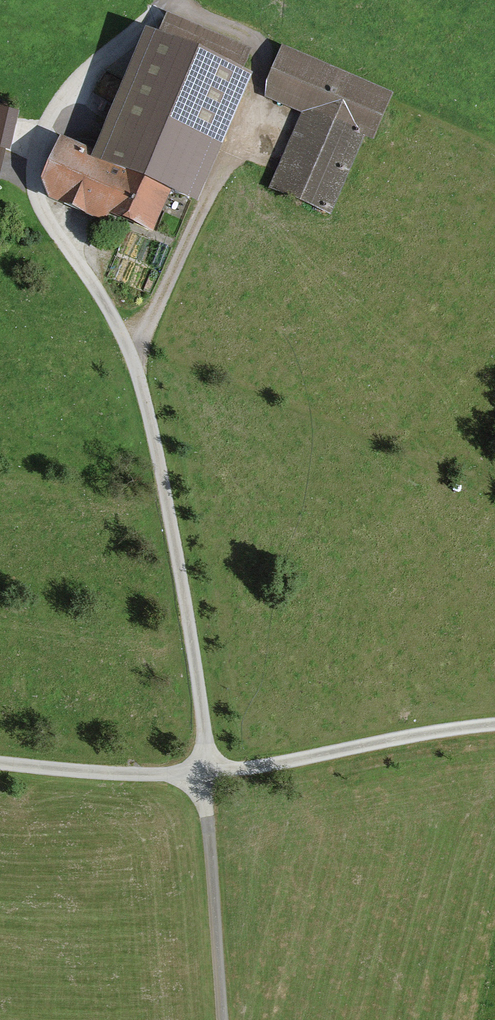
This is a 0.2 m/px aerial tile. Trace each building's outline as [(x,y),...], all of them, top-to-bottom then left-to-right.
[(186,201),(243,53),(170,25),(146,87),(137,83),(118,132),(106,128),(92,162),(63,151),(47,158),(38,181),(44,201),(105,224),(108,215),(149,231),(164,193),(186,201)] [(386,100),(279,52),(262,90),(303,109),(268,187),(324,213),(360,134),(368,138),(386,100)]
